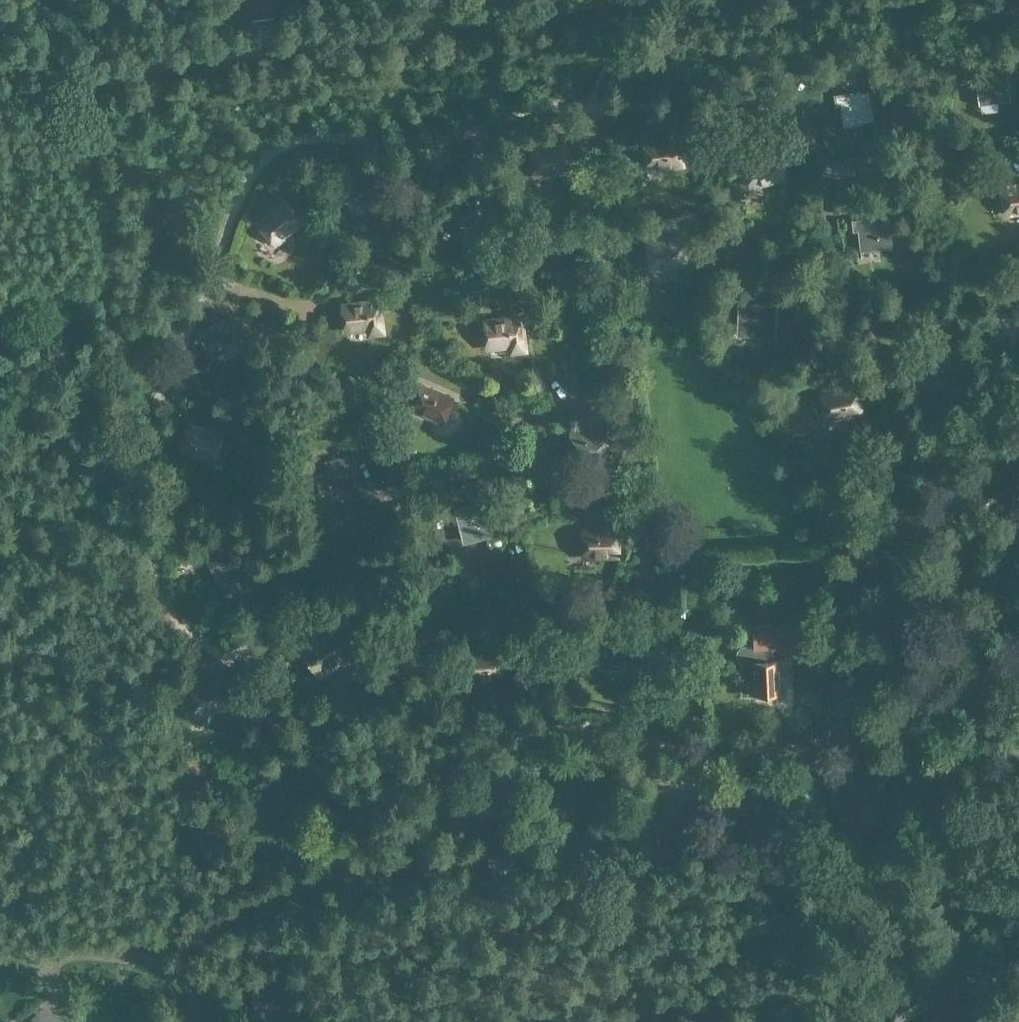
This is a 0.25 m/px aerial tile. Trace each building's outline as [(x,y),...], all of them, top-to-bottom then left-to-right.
[(972,86),(976,85),(978,99),(997,97),(998,103),(1011,101),(1008,74),(996,75),(995,70),(970,73),(972,86)] [(841,105),(843,120),(862,117),(863,123),(876,121),(872,94),(860,96),(859,91),(834,94),(836,106),(841,105)] [(683,165),(680,139),(645,142),(647,169),(683,165)] [(751,187),(786,179),(780,153),(745,160),(751,187)] [(1018,212),(1018,185),(1002,188),(1006,214),(1018,212)] [(467,222),(507,215),(502,186),(462,193),(467,222)] [(285,201),(258,224),(275,244),(303,221),(285,201)] [(853,231),(858,231),(860,245),(879,243),(880,249),(893,248),(890,221),(878,222),(878,217),(852,219),(853,231)] [(683,237),(647,242),(652,269),(687,263),(683,237)] [(370,328),(371,335),(384,332),(379,300),(343,305),(344,317),(349,316),(351,330),(370,328)] [(744,314),(743,329),(762,330),(762,336),(775,337),(776,310),(765,309),(765,304),(740,302),(739,314),(744,314)] [(485,321),(486,334),(492,333),(493,347),(512,345),(513,351),(526,350),(522,317),(485,321)] [(218,322),(205,328),(219,356),(248,342),(237,318),(220,326),(218,322)] [(411,409),(444,423),(455,399),(422,384),(411,409)] [(862,413),(857,387),(821,394),(827,421),(862,413)] [(189,424),(188,426),(181,450),(215,460),(223,435),(189,424)] [(568,457),(604,460),(607,434),(571,430),(568,457)] [(327,473),(332,494),(357,489),(349,456),(334,459),(337,471),(327,473)] [(468,535),(486,530),(487,536),(500,533),(492,501),(456,510),(459,522),(464,521),(468,535)] [(620,556),(619,529),(583,530),(584,557),(620,556)] [(215,579),(246,566),(235,541),(218,549),(216,545),(203,551),(215,579)] [(334,625),(302,644),(319,672),(351,653),(334,625)] [(765,698),(780,697),(779,661),(772,661),(771,647),(795,646),(794,628),(763,629),(763,626),(754,626),(755,646),(746,646),(741,648),(738,653),(739,659),(743,663),(749,663),(755,663),(756,696),(765,696),(765,698)] [(468,679),(504,678),(503,652),(467,653),(468,679)] [(233,707),(228,681),(192,688),(197,714),(233,707)]
